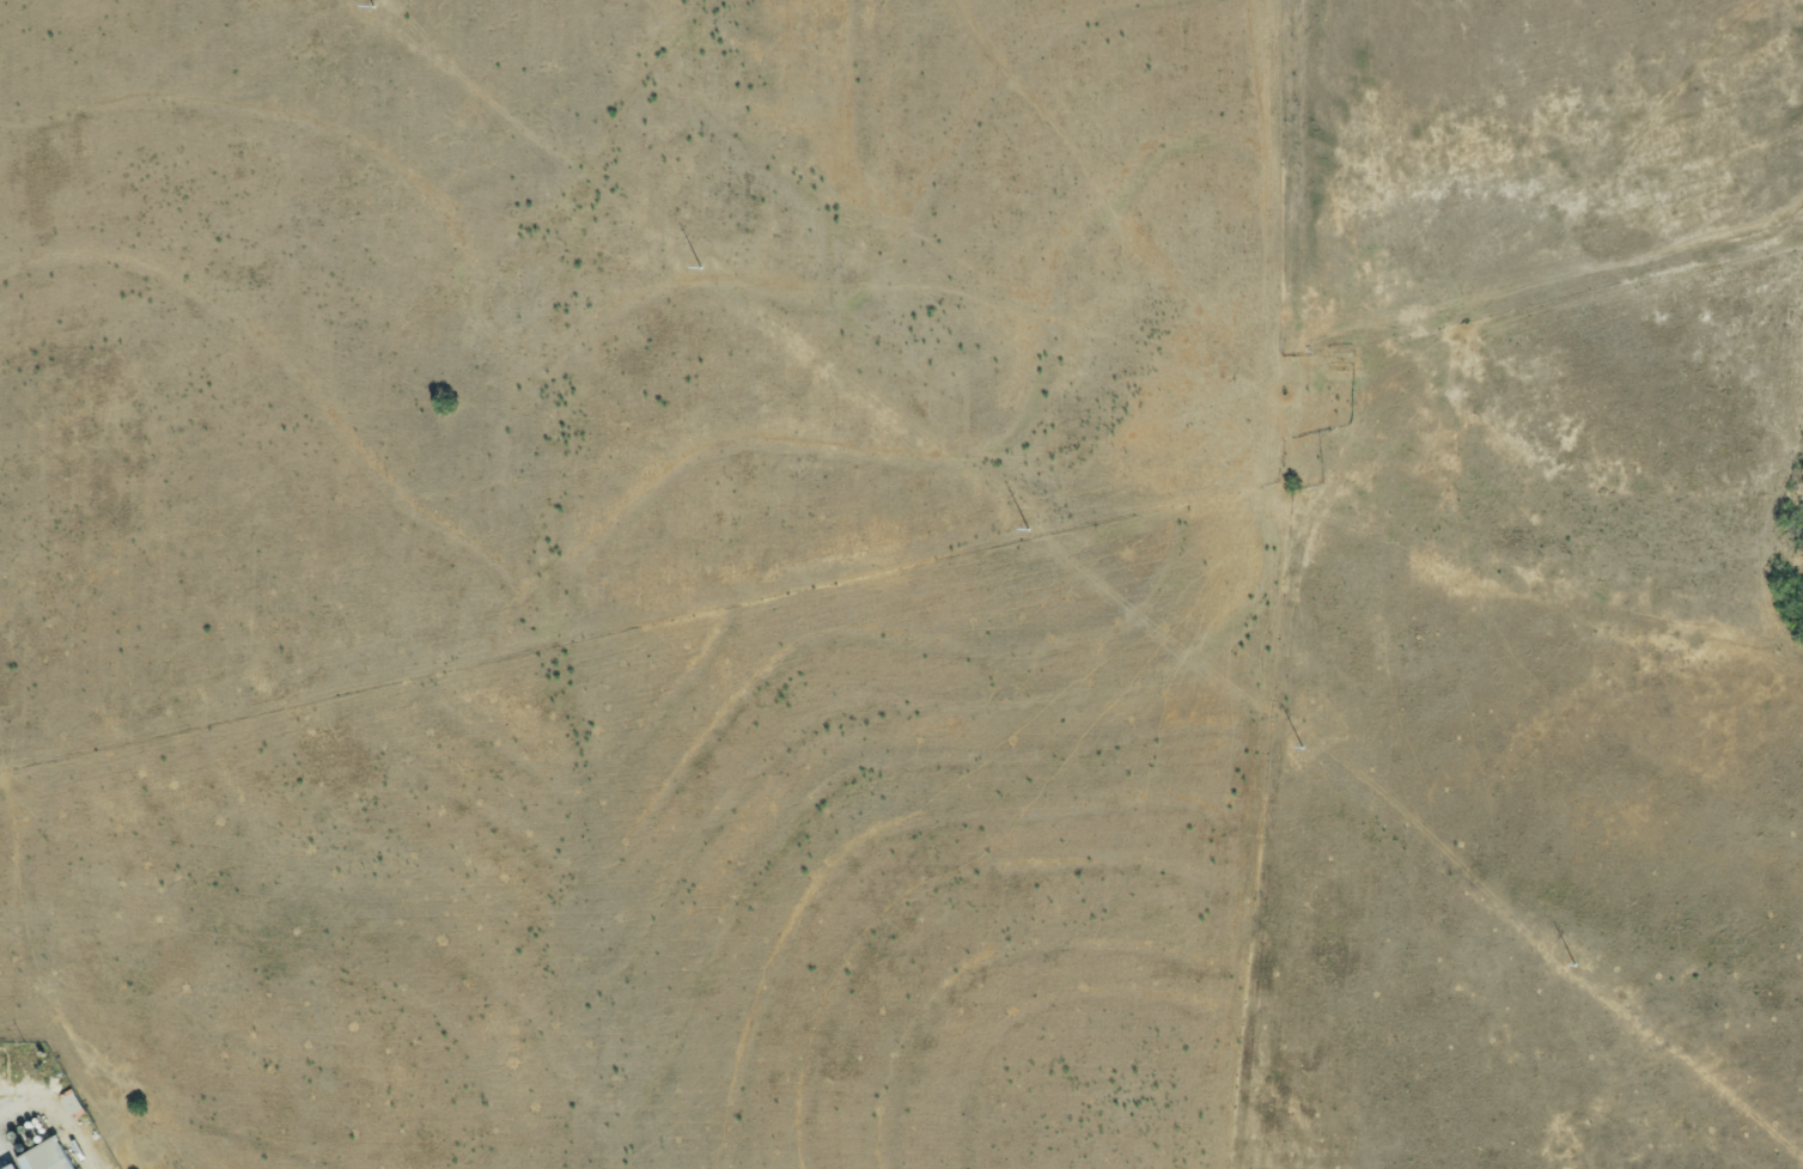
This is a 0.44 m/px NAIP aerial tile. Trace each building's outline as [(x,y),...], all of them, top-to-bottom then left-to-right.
[(51,1139),(10,1164),(13,1168),(69,1168),(51,1139)]
